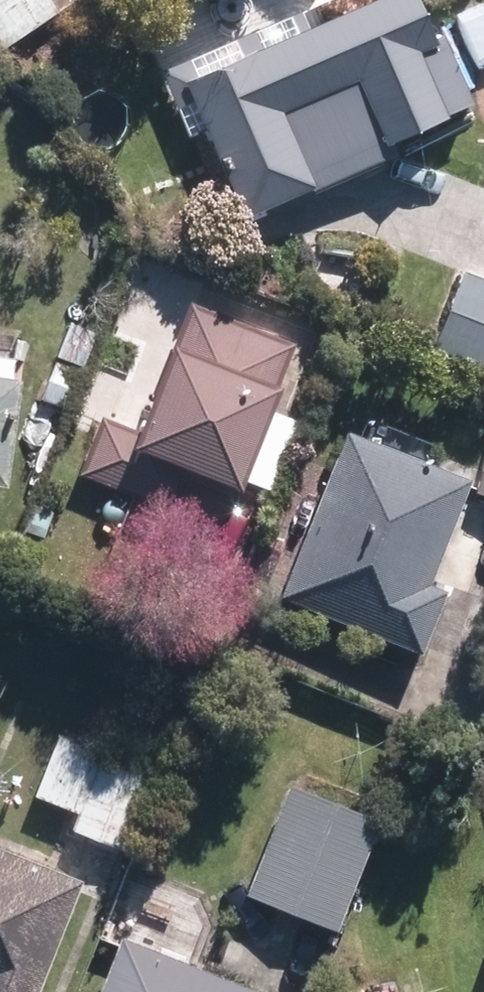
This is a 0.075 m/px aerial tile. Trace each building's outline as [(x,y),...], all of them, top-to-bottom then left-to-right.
[(46,16),(35,0),(0,0),(0,45),(46,16)] [(187,88),(239,209),(389,146),(383,132),(461,98),(437,42),(429,46),(410,0),(394,0),(187,88)] [(410,253),(381,322),(483,365),(483,283),(410,253)] [(86,438),(221,492),(281,345),(172,299),(151,349),(126,339),(86,438)] [(0,380),(0,475),(5,476),(17,382),(0,380)] [(454,480),(340,437),(280,594),(415,645),(434,594),(413,586),(454,480)] [(476,492),(483,494),(483,464),(476,492)] [(147,774),(57,738),(34,795),(78,812),(71,831),(117,849),(147,774)] [(367,821),(290,791),(248,897),(325,927),(367,821)] [(0,858),(0,991),(26,991),(68,885),(0,858)] [(117,949),(100,991),(231,991),(117,949)]
